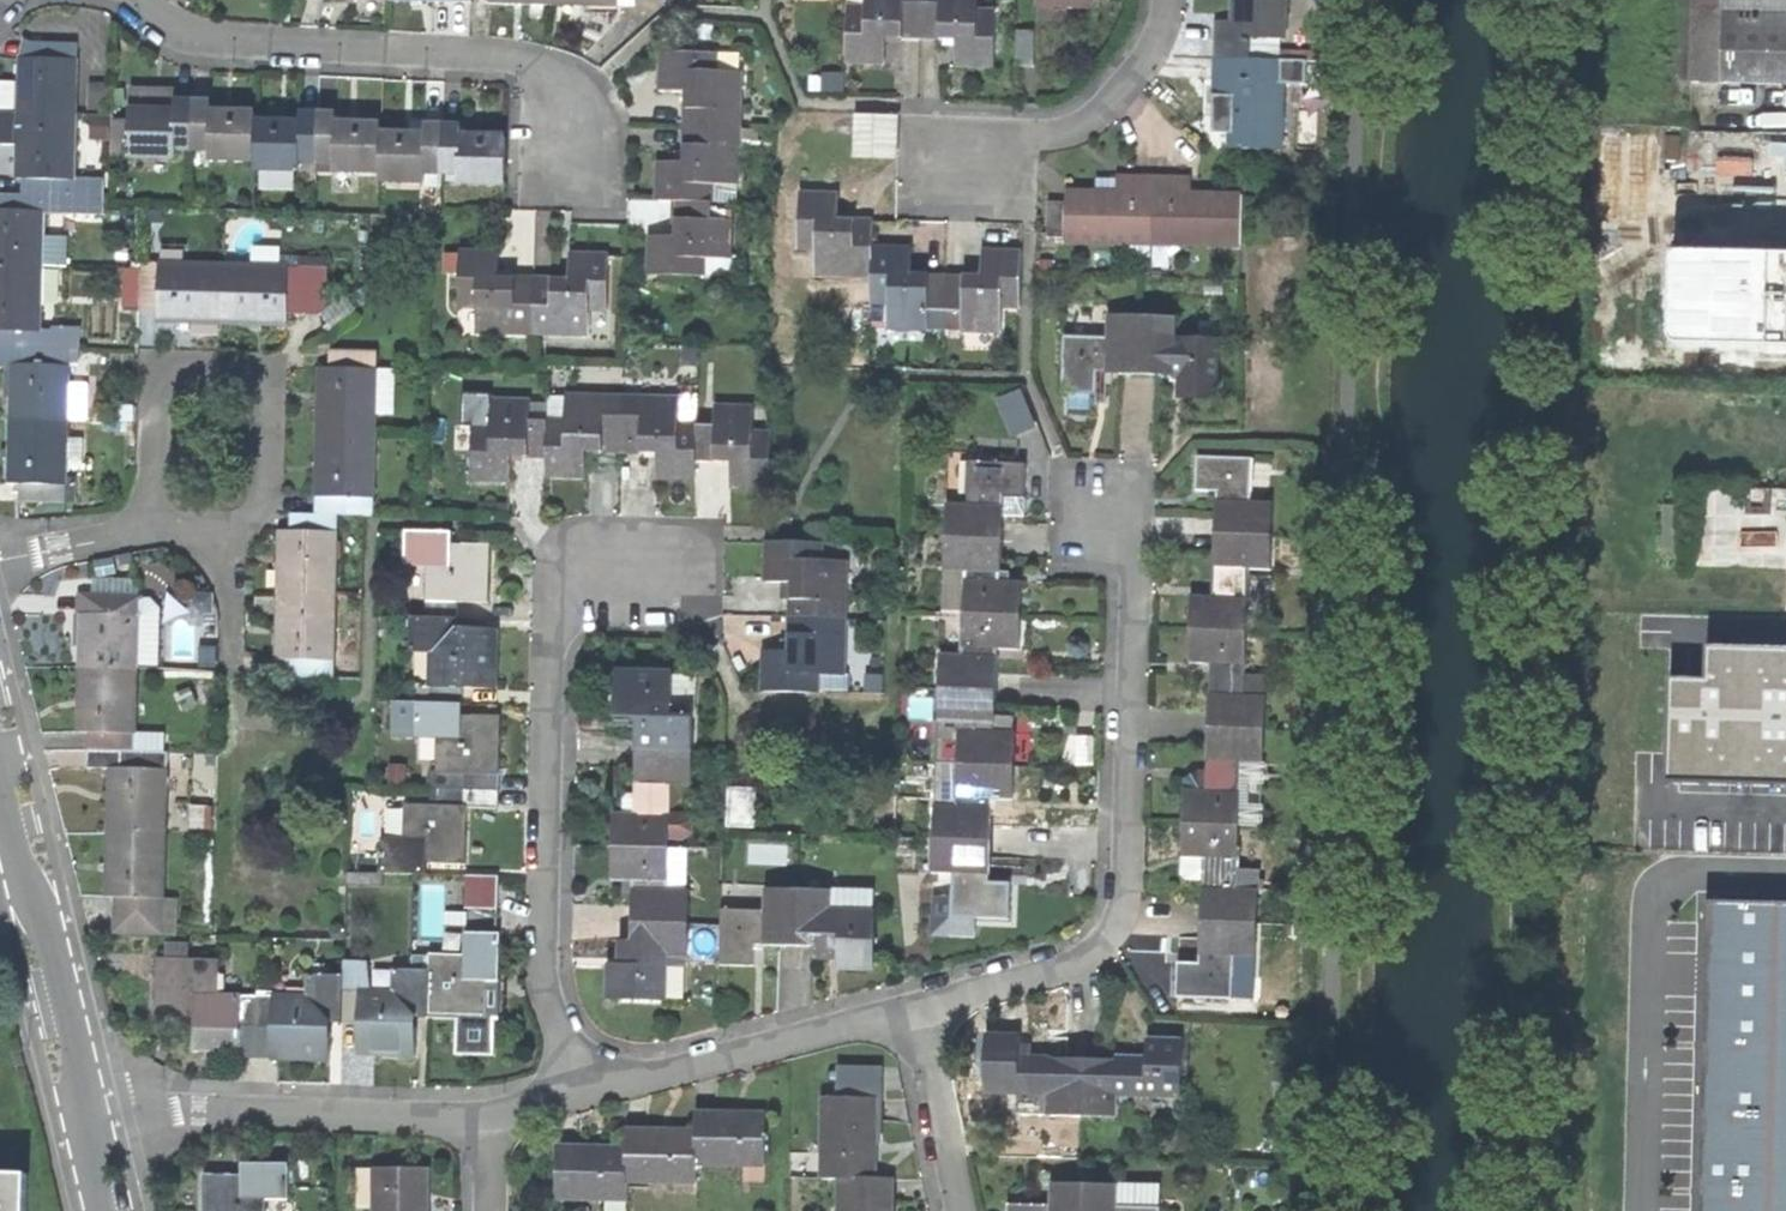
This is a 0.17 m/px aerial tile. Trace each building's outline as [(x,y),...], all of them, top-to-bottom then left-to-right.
[(921,37),(922,3),(922,0),(865,0),(865,7),(848,7),(846,60),(884,61),(885,37),(900,37),(921,37)] [(994,63),(995,10),(978,10),(978,0),(939,0),(939,4),(922,3),(921,37),(956,38),(955,62),(972,62),(994,63)] [(1041,8),(1044,8),(1068,9),(1090,9),(1090,0),(1042,0),(1041,8)] [(1211,55),(1250,56),(1250,36),(1283,36),(1284,0),(1235,0),(1234,20),(1213,19),(1211,55)] [(1785,85),(1785,0),(1692,0),(1690,84),(1785,85)] [(1067,22),(1068,9),(1044,8),(1044,21),(1067,22)] [(1037,70),(1038,35),(1019,34),(1018,69),(1037,70)] [(25,41),(19,59),(32,59),(32,43),(25,41)] [(32,59),(78,61),(78,44),(32,43),(32,59)] [(691,90),(690,127),(742,129),(744,78),(718,77),(719,53),(665,51),(664,69),(663,90),(691,90)] [(1231,119),(1230,146),(1278,148),(1281,58),(1250,56),(1211,55),(1209,95),(1232,96),(1231,119)] [(78,61),(32,59),(19,59),(19,72),(19,83),(18,110),(18,114),(76,115),(78,61)] [(18,110),(19,83),(0,82),(0,109),(18,110)] [(128,88),(127,156),(174,157),(174,148),(190,149),(191,100),(176,100),(176,96),(164,96),(150,96),(151,89),(128,88)] [(211,101),(191,100),(190,149),(208,149),(208,157),(253,158),(254,124),(254,111),(234,110),(210,110),(211,101)] [(18,146),(18,114),(0,113),(0,145),(18,146)] [(279,124),(254,124),(253,158),(253,168),(301,169),(301,159),(316,160),(317,113),(300,113),(299,125),(279,124)] [(336,113),(317,113),(316,160),(335,160),(335,170),(380,171),(380,136),(380,126),(354,126),(336,125),(336,113)] [(17,178),(28,178),(75,179),(76,115),(18,114),(18,146),(17,156),(17,178)] [(908,158),(908,114),(863,114),(863,159),(908,158)] [(407,136),(380,136),(380,171),(379,181),(425,182),(426,171),(442,172),(443,126),(424,126),(424,136),(407,136)] [(462,127),(443,126),(442,172),(460,172),(460,182),(505,182),(506,138),(480,137),(461,137),(462,127)] [(664,202),(682,202),(719,203),(719,184),(741,184),(742,129),(690,127),(690,161),(664,161),(664,179),(664,202)] [(1718,162),(1715,344),(1785,345),(1785,163),(1718,162)] [(1100,172),(1099,193),(1118,194),(1118,173),(1100,172)] [(1066,240),(1154,243),(1157,174),(1118,173),(1118,194),(1099,193),(1085,193),(1067,192),(1067,197),(1051,197),(1050,237),(1066,237),(1066,240)] [(1195,175),(1157,174),(1154,243),(1242,244),(1243,197),(1221,197),(1195,196),(1195,175)] [(104,180),(75,179),(28,178),(28,196),(74,197),(74,193),(104,194),(104,180)] [(74,193),(74,197),(73,214),(104,214),(104,194),(74,193)] [(814,272),(872,274),(873,247),(874,216),(855,215),(838,215),(838,194),(798,193),(797,248),(815,249),(814,272)] [(44,213),(73,214),(74,197),(28,196),(0,195),(0,212),(44,213)] [(707,277),(707,260),(734,261),(735,222),(718,221),(719,203),(682,202),(681,221),(681,237),(656,237),(655,276),(707,277)] [(0,212),(0,266),(43,267),(43,236),(44,213),(0,212)] [(68,237),(43,236),(43,267),(67,267),(68,237)] [(889,325),(945,327),(947,272),(922,272),(922,266),(911,266),(911,248),(896,248),(873,247),(872,274),(871,300),(890,301),(889,325)] [(483,250),(460,249),(460,306),(476,306),(476,331),(532,334),(533,277),(515,276),(515,273),(511,269),(500,269),(500,251),(483,250)] [(1001,305),(1020,305),(1021,251),(999,251),(980,250),(980,273),(947,272),(945,327),(1001,328),(1001,305)] [(287,312),(305,313),(305,289),(328,289),(329,254),(305,254),(305,259),(286,259),(286,266),(223,264),(222,322),(250,323),(287,324),(287,312)] [(568,279),(533,277),(532,334),(589,335),(589,310),(606,310),(608,256),(588,255),(569,255),(568,279)] [(191,321),(222,322),(223,264),(140,262),(139,310),(158,310),(157,321),(181,321),(181,329),(185,329),(190,330),(191,321)] [(41,331),(43,267),(0,266),(0,330),(41,331)] [(327,313),(328,289),(305,289),(305,313),(327,313)] [(1112,375),(1139,376),(1141,318),(1107,317),(1106,339),(1065,338),(1063,394),(1066,394),(1066,411),(1080,411),(1089,411),(1090,395),(1107,396),(1107,389),(1111,389),(1112,375)] [(1181,397),(1217,398),(1218,341),(1173,340),(1174,318),(1141,318),(1139,376),(1162,377),(1181,377),(1181,397)] [(0,330),(0,348),(68,349),(69,331),(41,331),(0,330)] [(68,349),(0,348),(0,366),(11,366),(68,367),(68,349)] [(376,429),(395,429),(396,383),(376,382),(377,352),(330,352),(330,367),(318,367),(317,402),(316,428),(376,429)] [(67,420),(68,367),(11,366),(10,393),(9,418),(67,420)] [(573,475),(586,475),(586,452),(621,452),(622,417),(604,416),(604,397),(566,396),(565,421),(547,420),(546,455),(546,475),(573,475)] [(638,418),(622,417),(621,452),(657,452),(657,477),(671,478),(695,478),(695,461),(696,425),(677,424),(678,399),(639,397),(638,418)] [(512,455),(546,455),(547,420),(530,420),(530,400),(493,399),(492,425),(473,425),(472,478),(494,479),(511,479),(512,455)] [(715,425),(696,425),(695,461),(732,462),(732,488),(744,488),(767,489),(769,435),(753,434),(754,411),(715,410),(715,425)] [(18,484),(65,486),(67,420),(9,418),(9,455),(8,484),(18,484)] [(374,516),(376,429),(316,428),(315,459),(314,498),(319,498),(317,516),(337,516),(374,516)] [(1217,492),(1216,532),(1274,534),(1275,500),(1252,499),(1253,457),(1198,454),(1197,474),(1196,491),(1217,492)] [(946,503),(944,537),(998,539),(999,498),(1021,499),(1022,480),(1023,464),(967,461),(965,504),(946,503)] [(65,502),(65,486),(18,484),(18,501),(65,502)] [(336,597),(337,516),(317,516),(291,515),(290,530),(280,530),(279,552),(278,596),(336,597)] [(1188,594),(1187,629),(1247,632),(1250,566),(1272,567),(1274,534),(1216,532),(1214,565),(1213,595),(1188,594)] [(426,564),(425,618),(457,618),(457,602),(489,602),(489,582),(490,546),(451,545),(452,533),(405,533),(405,563),(426,564)] [(963,572),(961,612),(1017,614),(1018,602),(1018,582),(997,580),(998,539),(944,537),(943,571),(963,572)] [(819,562),(820,545),(768,543),(767,564),(766,582),(781,583),(780,600),(791,601),(790,618),(844,619),(845,563),(819,562)] [(93,581),(92,597),(139,598),(140,582),(93,581)] [(335,678),(336,597),(278,596),(277,625),(276,661),(288,661),(288,676),(335,678)] [(92,615),(139,616),(139,598),(92,597),(92,615)] [(139,598),(139,616),(137,668),(156,668),(158,617),(139,598)] [(939,646),(938,686),(993,689),(995,647),(1016,648),(1016,638),(1017,614),(961,612),(960,647),(939,646)] [(137,668),(139,616),(92,615),(80,614),(80,638),(79,669),(137,671),(137,668)] [(411,689),(411,703),(461,704),(462,688),(494,688),(495,658),(495,630),(457,629),(457,618),(425,618),(410,618),(409,651),(430,651),(429,689),(411,689)] [(843,674),(844,619),(790,618),(790,634),(790,652),(765,651),(764,690),(819,691),(819,674),(843,674)] [(1210,687),(1208,727),(1265,729),(1267,695),(1264,695),(1244,694),(1245,674),(1247,632),(1187,629),(1185,663),(1211,664),(1210,687)] [(1785,781),(1785,647),(1708,646),(1707,679),(1670,678),(1667,778),(1785,781)] [(88,733),(136,734),(137,671),(79,669),(78,698),(77,733),(88,733)] [(642,708),(641,749),(693,750),(693,676),(617,672),(616,693),(616,707),(642,708)] [(1264,674),(1245,674),(1244,694),(1264,695),(1264,674)] [(957,720),(956,763),(1011,766),(1012,749),(1013,731),(992,730),(993,689),(938,686),(937,719),(957,720)] [(428,774),(428,788),(499,789),(499,746),(500,717),(461,716),(461,704),(411,703),(392,703),(391,737),(436,738),(435,774),(428,774)] [(937,719),(935,763),(956,763),(957,720),(937,719)] [(1179,789),(1178,822),(1238,825),(1241,763),(1263,764),(1265,729),(1208,727),(1207,754),(1206,772),(1205,790),(1185,789),(1179,789)] [(135,752),(136,734),(88,733),(87,751),(120,752),(135,752)] [(164,735),(136,734),(135,752),(164,753),(164,735)] [(693,750),(641,749),(640,793),(640,812),(628,812),(613,812),(613,827),(612,846),(669,847),(671,781),(692,782),(693,750)] [(87,769),(108,769),(108,768),(119,768),(120,752),(87,751),(87,769)] [(120,752),(119,768),(167,769),(167,753),(164,753),(135,752),(120,752)] [(176,753),(167,753),(167,769),(176,769),(176,753)] [(933,803),(932,839),(988,841),(989,799),(1010,800),(1010,788),(1011,766),(956,763),(954,805),(933,803)] [(935,763),(933,803),(954,805),(956,763),(935,763)] [(165,836),(167,769),(119,768),(108,768),(108,769),(108,799),(107,834),(165,836)] [(1185,772),(1185,789),(1205,790),(1206,772),(1185,772)] [(730,823),(755,824),(756,788),(731,787),(730,823)] [(426,862),(465,863),(465,836),(466,806),(499,807),(499,789),(428,788),(427,804),(404,803),(403,839),(381,838),(380,871),(426,872),(426,862)] [(628,803),(628,812),(640,812),(640,793),(635,793),(628,803)] [(1202,880),(1201,921),(1257,923),(1258,890),(1235,889),(1238,825),(1178,822),(1176,857),(1203,858),(1202,880)] [(105,898),(117,898),(164,899),(165,836),(107,834),(106,868),(105,898)] [(952,874),(951,916),(980,917),(1006,918),(1008,883),(986,882),(988,841),(932,839),(931,873),(952,874)] [(669,890),(669,847),(612,846),(612,864),(611,879),(636,879),(635,921),(688,922),(689,890),(669,890)] [(473,875),(471,908),(504,910),(506,878),(473,875)] [(721,907),(719,964),(741,964),(752,965),(753,944),(796,945),(798,889),(764,888),(763,909),(721,907)] [(831,891),(798,889),(796,945),(838,946),(837,969),(856,969),(871,970),(873,914),(830,912),(831,891)] [(164,899),(117,898),(116,934),(163,935),(164,899)] [(1706,902),(1699,1210),(1785,1210),(1785,904),(1706,902)] [(688,956),(688,922),(635,921),(634,964),(608,963),(607,980),(607,997),(666,999),(667,956),(688,956)] [(1171,996),(1233,998),(1235,957),(1255,958),(1257,923),(1201,921),(1200,945),(1199,963),(1172,962),(1171,996)] [(428,952),(427,968),(425,1015),(453,1016),(452,1052),(489,1054),(491,1018),(495,1018),(497,959),(498,932),(462,931),(461,954),(428,952)] [(237,1056),(254,1056),(255,993),(217,992),(218,959),(155,957),(154,1017),(190,1018),(191,1050),(207,1050),(237,1050),(237,1056)] [(392,990),(342,987),(341,1018),(356,1019),(355,1051),(384,1052),(413,1053),(414,1024),(406,1024),(407,1014),(415,1015),(425,1015),(427,968),(393,967),(392,990)] [(286,1057),(328,1058),(330,1021),(341,1021),(341,1018),(342,987),(342,974),(308,973),(307,995),(255,993),(254,1056),(286,1057)] [(414,1024),(415,1015),(407,1014),(406,1024),(414,1024)] [(984,1034),(984,1091),(1048,1092),(1048,1113),(1082,1114),(1083,1059),(1042,1058),(1019,1057),(1019,1035),(984,1034)] [(1124,1060),(1083,1059),(1082,1114),(1115,1115),(1116,1094),(1181,1096),(1183,1039),(1147,1038),(1147,1061),(1124,1060)] [(822,1177),(839,1177),(871,1177),(869,1143),(874,1142),(874,1119),(873,1096),(822,1096),(822,1177)] [(694,1115),(694,1136),(694,1166),(764,1166),(765,1120),(748,1120),(730,1120),(730,1115),(694,1115)] [(626,1131),(626,1148),(625,1182),(694,1183),(694,1166),(694,1136),(671,1135),(660,1135),(660,1131),(626,1131)] [(556,1149),(555,1199),(625,1201),(625,1182),(626,1148),(588,1147),(588,1150),(576,1149),(556,1149)] [(241,1199),(266,1199),(288,1200),(288,1165),(241,1164),(241,1175),(241,1199)] [(377,1210),(431,1210),(431,1199),(426,1199),(426,1165),(377,1164),(377,1210)] [(26,1174),(0,1174),(0,1210),(25,1210),(26,1174)] [(203,1210),(266,1210),(266,1199),(241,1199),(241,1175),(236,1175),(203,1174),(203,1210)] [(1084,1176),(1050,1177),(1050,1197),(1006,1197),(1006,1210),(1083,1210),(1084,1176)] [(1159,1199),(1117,1199),(1118,1177),(1084,1176),(1083,1210),(1159,1210),(1159,1199)] [(893,1207),(893,1178),(871,1177),(839,1177),(840,1210),(893,1210),(893,1207)]
